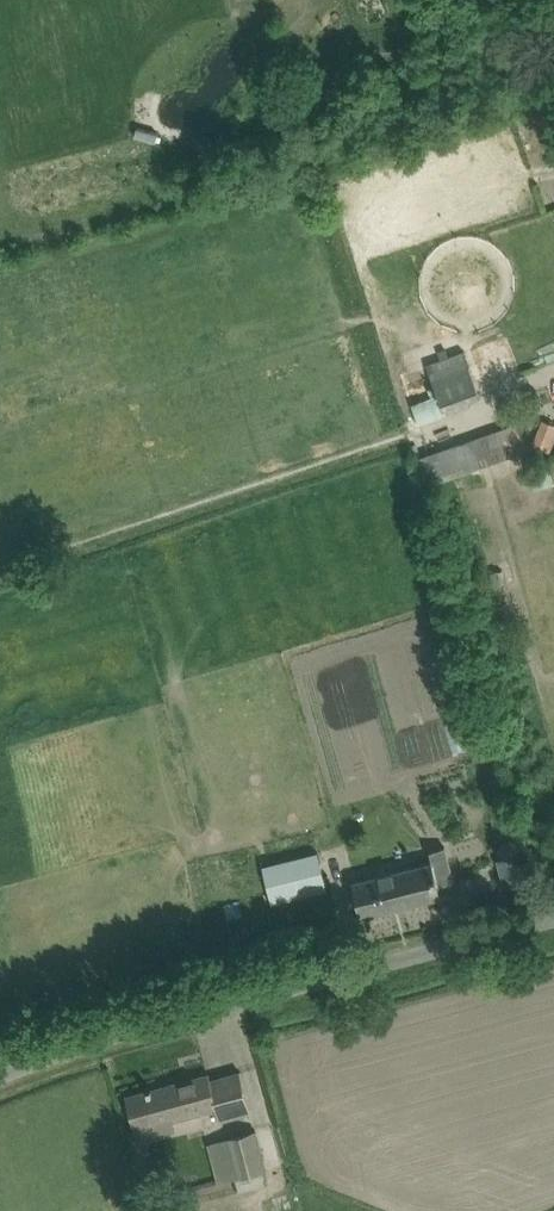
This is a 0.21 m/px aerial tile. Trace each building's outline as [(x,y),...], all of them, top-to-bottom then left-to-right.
[(486,385),(521,371),(507,335),(473,348),(486,385)] [(438,393),(412,402),(419,422),(445,413),(443,407),(480,393),(464,350),(427,363),(438,393)] [(521,453),(511,424),(418,455),(427,484),(521,453)] [(538,433),(533,445),(549,451),(553,438),(538,433)] [(524,880),(514,839),(497,844),(500,858),(497,859),(503,885),(524,880)] [(430,850),(433,861),(353,881),(362,915),(441,895),(439,885),(454,881),(445,846),(430,850)] [(318,851),(263,864),(272,902),(328,888),(318,851)] [(240,1071),(211,1079),(209,1073),(152,1088),(147,1089),(148,1089),(128,1095),(142,1148),(143,1148),(141,1140),(177,1131),(174,1120),(216,1108),(220,1122),(252,1113),(240,1071)] [(267,1169),(257,1129),(207,1142),(217,1182),(236,1177),(239,1190),(266,1183),(263,1170),(267,1169)] [(305,1193),(293,1196),(298,1210),(310,1210),(305,1193)]
